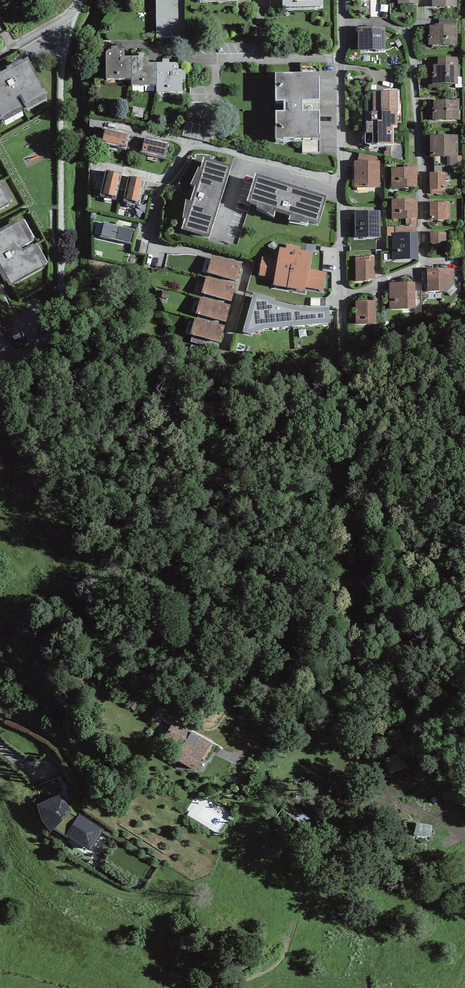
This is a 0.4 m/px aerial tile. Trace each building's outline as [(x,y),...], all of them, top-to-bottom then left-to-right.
[(156,39),(186,39),(186,1),(237,0),(156,0),(156,39)] [(270,9),(286,9),(286,11),(321,10),(321,8),(323,8),(323,0),(270,0),(270,9)] [(432,10),(458,10),(458,0),(432,0),(432,10)] [(386,28),(358,28),(358,52),(386,51),(386,28)] [(459,29),(430,29),(430,49),(459,48),(459,29)] [(106,56),(106,80),(131,80),(131,87),(156,87),(156,93),(183,93),(183,80),(186,80),(186,72),(182,72),(182,71),(179,71),(179,67),(179,66),(178,66),(177,65),(176,64),(170,64),(170,61),(162,61),(162,64),(150,64),(150,57),(146,57),(146,54),(138,54),(138,58),(125,58),(125,51),(118,51),(118,48),(111,48),(111,52),(109,52),(107,52),(107,53),(106,54),(106,56)] [(437,60),(437,67),(434,67),(434,76),(429,76),(429,90),(460,89),(459,59),(437,60)] [(27,63),(0,78),(0,117),(4,124),(23,114),(22,111),(23,111),(17,100),(20,98),(25,109),(27,108),(28,111),(48,100),(27,63)] [(319,76),(276,76),(276,103),(285,103),(285,115),(277,115),(277,140),(319,140),(319,114),(302,114),(302,102),(319,102),(319,76)] [(205,88),(190,88),(191,103),(205,103),(205,88)] [(397,93),(373,93),(373,112),(365,112),(366,146),(386,146),(386,152),(384,152),(384,158),(403,158),(403,144),(393,144),(393,127),(398,127),(397,93)] [(461,103),(433,103),(433,123),(461,123),(461,103)] [(128,137),(105,131),(103,142),(125,148),(128,137)] [(144,140),(130,136),(127,149),(141,152),(140,154),(165,160),(169,144),(145,138),(144,140)] [(460,138),(430,138),(431,160),(447,160),(447,169),(461,169),(460,138)] [(232,168),(204,159),(201,170),(199,169),(191,186),(195,187),(191,203),(186,201),(183,220),(185,220),(182,231),(210,240),(232,168)] [(380,162),(354,162),(354,188),(380,188),(380,162)] [(417,168),(391,169),(391,188),(418,188),(417,168)] [(119,175),(108,173),(103,196),(114,198),(119,175)] [(447,175),(430,175),(430,195),(446,194),(447,175)] [(328,199),(256,177),(247,204),(258,208),(257,210),(274,218),(276,214),(291,218),(289,223),(307,227),(308,224),(319,227),(328,199)] [(143,181),(131,178),(126,201),(137,204),(143,181)] [(12,201),(2,182),(0,183),(0,208),(12,201)] [(417,201),(392,201),(392,220),(406,220),(406,226),(417,226),(417,201)] [(450,205),(431,205),(431,224),(450,224),(450,205)] [(380,212),(355,212),(355,239),(381,239),(380,212)] [(0,234),(0,267),(10,285),(47,265),(37,246),(35,247),(34,246),(23,252),(22,249),(32,243),(32,242),(34,241),(24,221),(0,234)] [(133,231),(104,224),(101,237),(130,244),(133,231)] [(418,227),(387,228),(387,236),(393,236),(393,261),(418,261),(418,227)] [(450,235),(431,235),(431,252),(450,252),(450,235)] [(262,258),(259,276),(275,279),(273,286),(305,292),(306,287),(323,291),(326,273),(309,270),(312,253),(299,251),(299,247),(286,244),(285,250),(280,249),(278,261),(262,258)] [(242,265),(212,258),(207,275),(237,283),(242,265)] [(375,258),(356,258),(356,283),(368,283),(368,280),(375,280),(375,258)] [(455,271),(428,272),(429,296),(444,296),(443,287),(455,287),(455,271)] [(236,285),(207,278),(201,295),(231,303),(236,285)] [(417,283),(389,285),(390,309),(406,308),(406,314),(419,314),(417,283)] [(275,300),(254,294),(243,334),(251,337),(265,331),(331,325),(329,309),(319,310),(302,309),(292,307),(274,302),(275,300)] [(231,305),(201,298),(196,315),(226,323),(231,305)] [(376,302),(354,303),(355,329),(377,328),(376,302)] [(225,326),(196,319),(190,336),(220,344),(225,326)] [(138,707),(133,702),(128,706),(134,711),(138,707)] [(184,719),(159,705),(150,721),(158,725),(162,717),(174,724),(165,739),(182,749),(175,760),(195,772),(202,760),(206,762),(216,745),(180,725),(184,719)] [(42,823),(51,834),(71,813),(62,797),(38,807),(42,823)] [(80,816),(66,838),(90,853),(104,831),(80,816)] [(417,839),(433,841),(435,828),(419,826),(417,839)]
